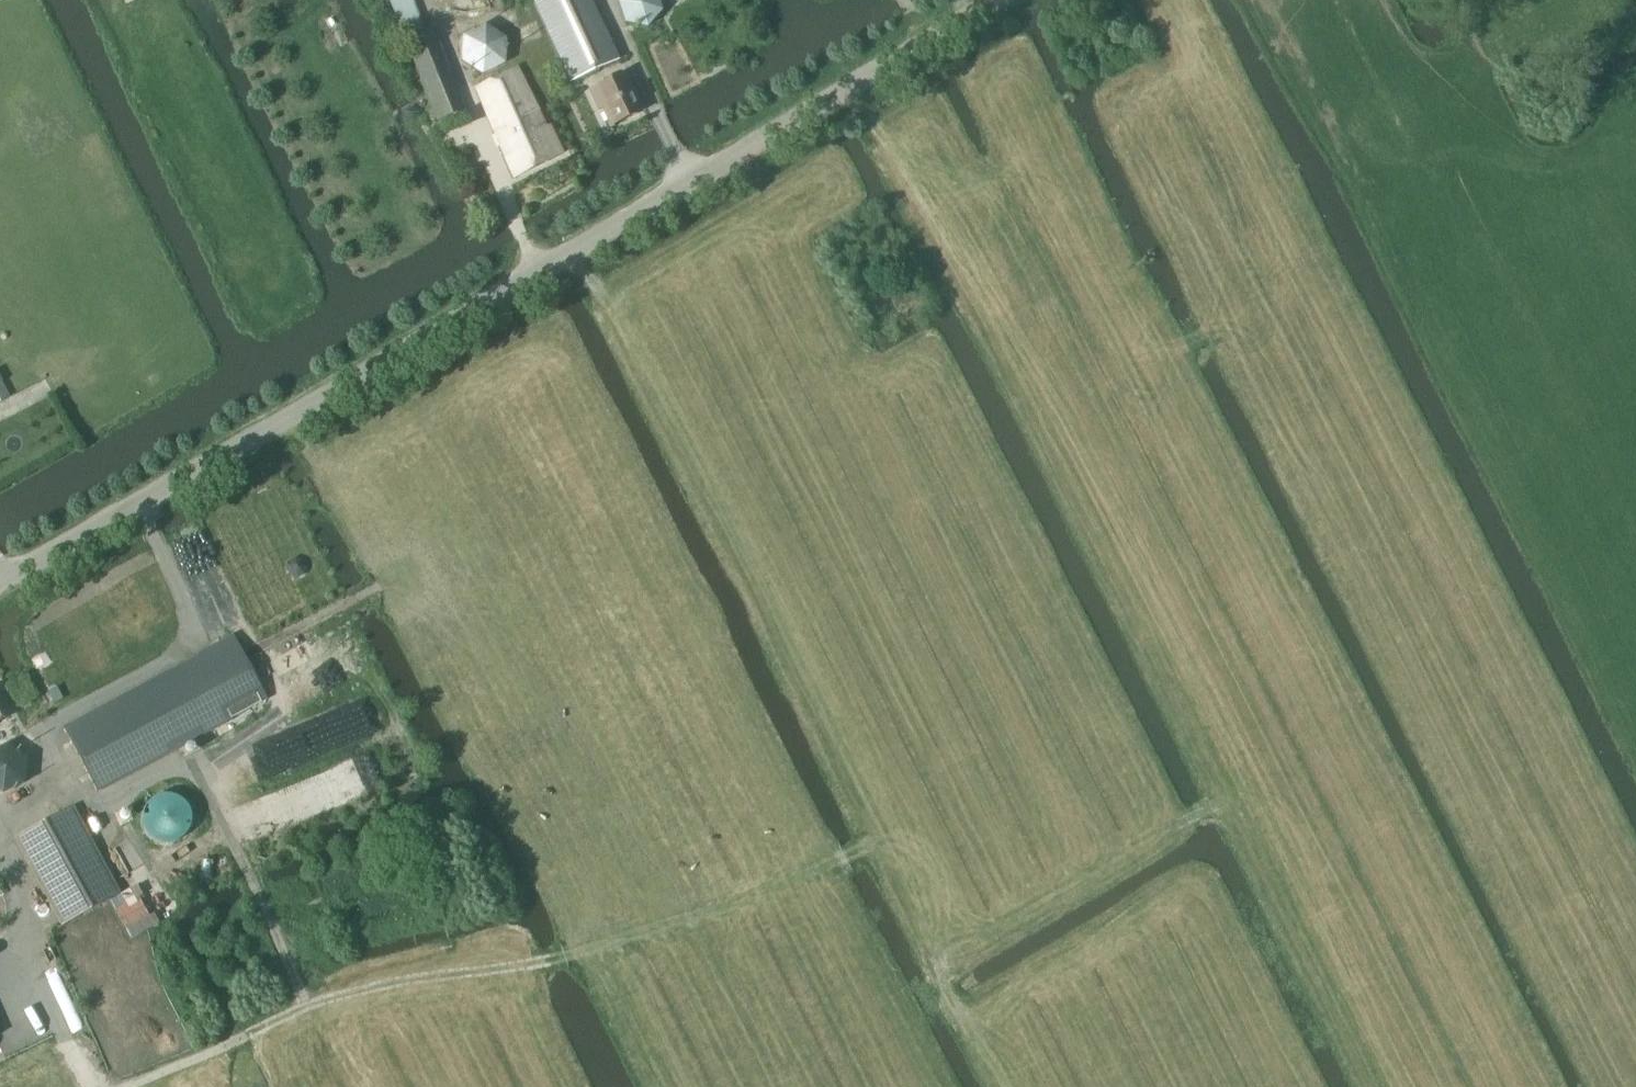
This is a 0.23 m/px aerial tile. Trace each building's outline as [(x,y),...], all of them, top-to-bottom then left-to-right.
[(424,31),(412,0),(388,0),(404,38),(437,121),(464,110),(432,28),(424,31)] [(618,61),(590,0),(542,0),(533,4),(571,83),(618,61)] [(550,127),(546,129),(518,69),(477,89),(514,179),(563,155),(550,127)] [(643,113),(625,76),(590,92),(600,111),(603,110),(612,127),(643,113)] [(98,790),(227,721),(266,702),(232,635),(197,654),(199,656),(65,728),(98,790)] [(9,716),(0,699),(0,721),(9,716)] [(27,758),(7,745),(0,748),(0,791),(4,793),(25,782),(27,758)] [(191,823),(191,817),(190,811),(187,806),(183,801),(178,798),(173,795),(167,794),(161,795),(155,796),(150,799),(145,804),(142,809),(140,814),(139,820),(140,826),(142,832),(145,837),(150,841),(155,844),(161,846),(167,846),(173,845),(178,843),(183,839),(187,835),(190,829),(191,823)] [(63,925),(121,893),(74,806),(16,838),(63,925)]
